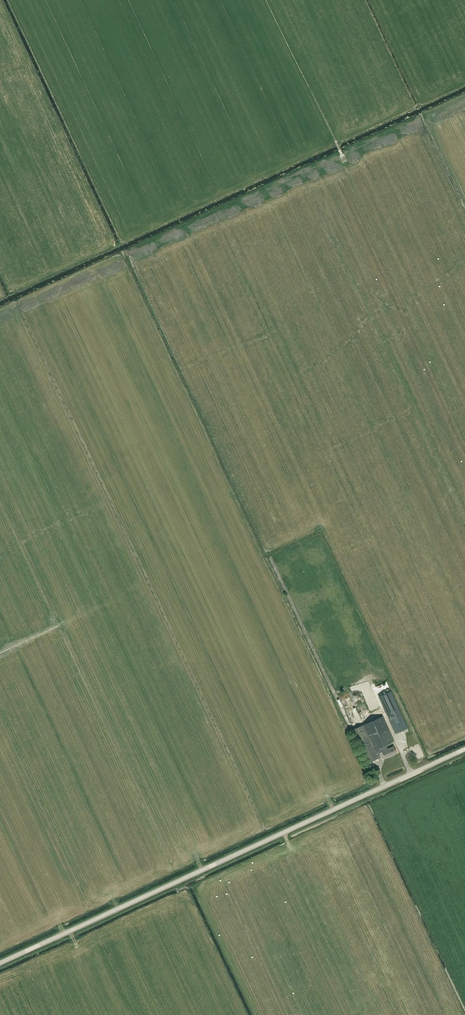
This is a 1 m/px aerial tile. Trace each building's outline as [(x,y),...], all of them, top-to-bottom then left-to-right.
[(380,696),(396,732),(408,727),(391,691),(380,696)] [(393,746),(387,749),(386,744),(394,741),(382,716),(353,729),(368,762),(381,757),(379,753),(382,751),(385,758),(396,753),(393,746)]
